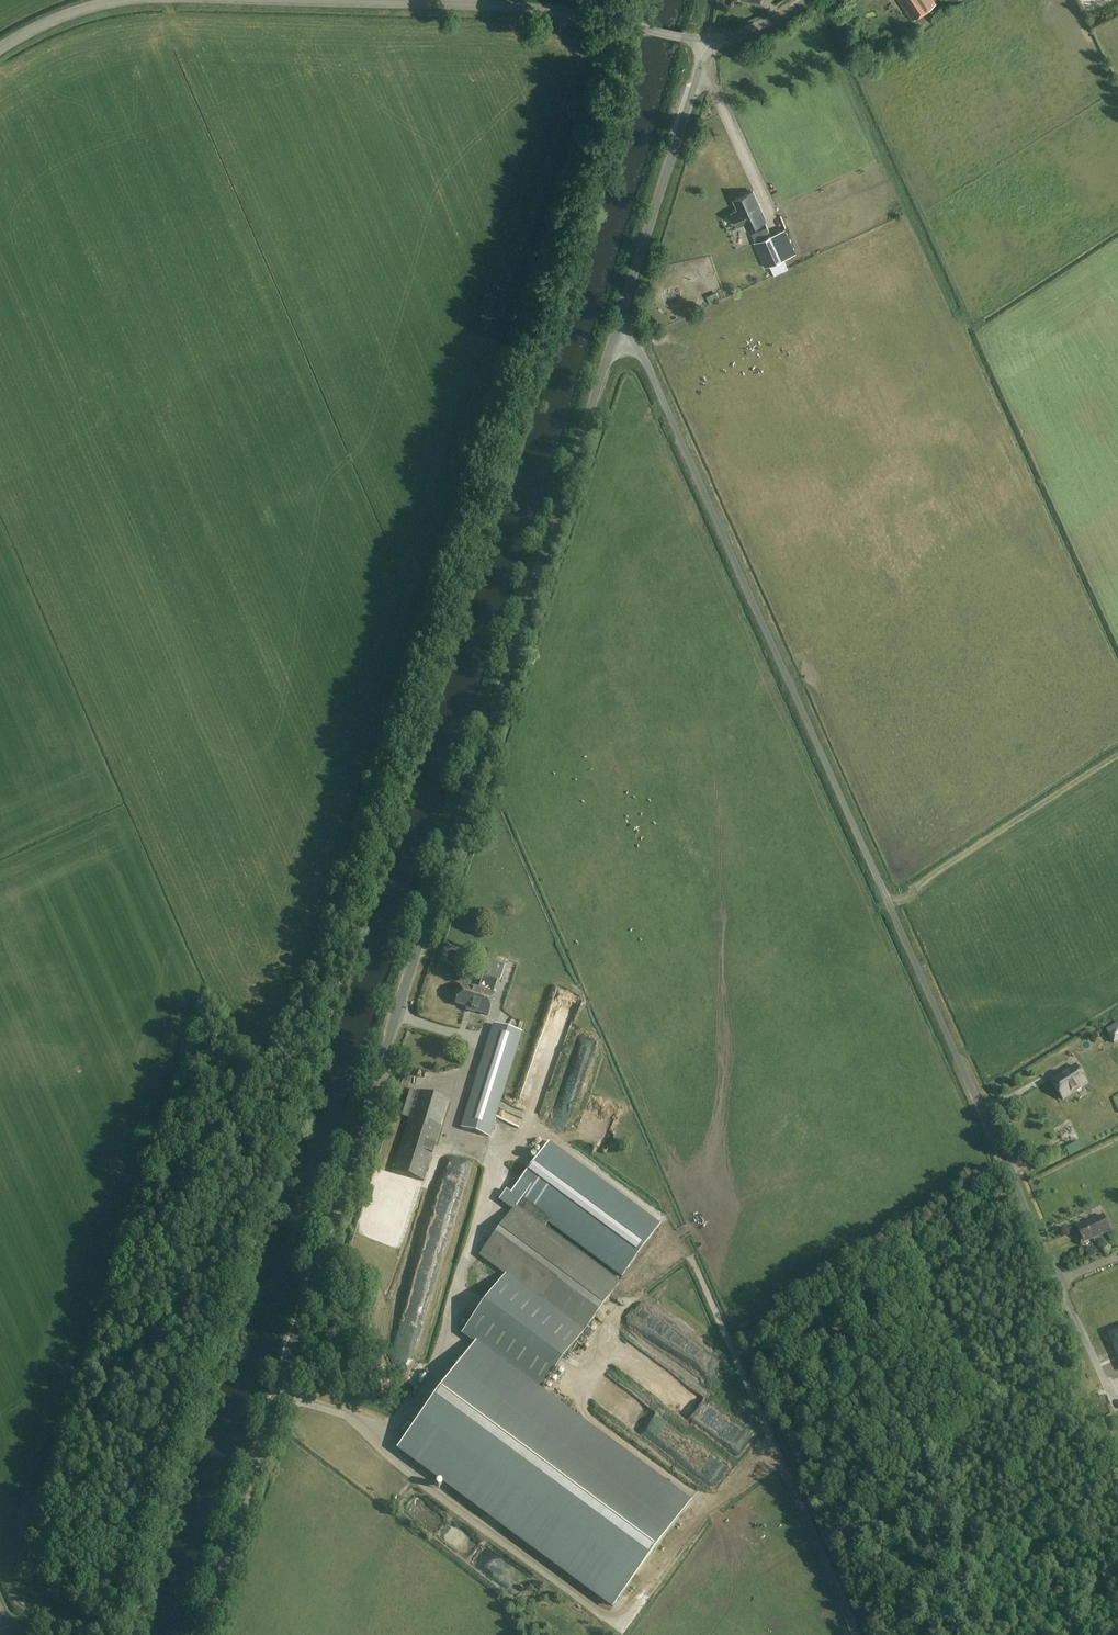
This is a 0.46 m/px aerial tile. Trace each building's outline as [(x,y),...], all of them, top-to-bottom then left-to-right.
[(910,20),(934,5),(931,0),(897,0),(910,20)] [(790,158),(794,168),(805,163),(802,153),(790,158)] [(734,201),(738,209),(731,213),(736,225),(740,223),(742,225),(744,224),(747,229),(765,220),(752,193),(734,201)] [(786,232),(797,228),(793,215),(765,227),(769,237),(754,244),(765,268),(768,266),(773,275),(787,268),(783,259),(790,257),(779,232),(785,230),(786,232)] [(739,230),(728,232),(731,250),(743,248),(739,230)] [(717,282),(719,291),(728,289),(726,280),(717,282)] [(500,982),(505,965),(488,960),(478,991),(461,986),(456,1004),(471,1009),(470,1011),(488,1017),(494,996),(493,996),(497,981),(500,982)] [(563,1039),(571,1004),(552,1000),(544,1035),(563,1039)] [(1106,1030),(1109,1036),(1108,1036),(1113,1045),(1117,1042),(1117,1023),(1106,1030)] [(466,1117),(462,1128),(463,1128),(466,1129),(484,1135),(489,1136),(492,1125),(518,1043),(518,1042),(513,1040),(496,1035),(492,1034),(491,1035),(479,1074),(466,1117)] [(542,1087),(558,1040),(538,1034),(523,1080),(542,1087)] [(580,1068),(580,1050),(590,1050),(590,1038),(578,1039),(578,1050),(569,1050),(569,1068),(580,1068)] [(1060,1076),(1051,1082),(1052,1083),(1062,1099),(1087,1083),(1076,1067),(1075,1066),(1070,1069),(1066,1072),(1066,1074),(1062,1076),(1060,1076)] [(426,1181),(450,1101),(410,1089),(402,1116),(410,1118),(393,1171),(426,1181)] [(499,1105),(518,1113),(521,1107),(501,1099),(499,1105)] [(1057,1105),(1053,1108),(1058,1116),(1063,1113),(1057,1105)] [(1082,1105),(1069,1110),(1072,1118),(1085,1112),(1082,1105)] [(662,1224),(550,1141),(511,1194),(507,1190),(499,1201),(512,1210),(478,1256),(504,1275),(583,1334),(620,1283),(619,1283),(662,1224)] [(427,1196),(410,1264),(418,1266),(417,1269),(432,1273),(454,1186),(446,1184),(442,1199),(427,1196)] [(1103,1217),(1091,1223),(1077,1229),(1084,1245),(1094,1240),(1096,1244),(1104,1240),(1102,1237),(1111,1233),(1103,1217)] [(460,1335),(473,1345),(538,1393),(583,1334),(504,1275),(460,1335)] [(1110,1335),(1117,1354),(1117,1331),(1110,1335)] [(538,1393),(473,1345),(397,1448),(603,1602),(612,1608),(689,1505),(680,1498),(538,1393)] [(609,1412),(672,1453),(677,1446),(668,1440),(673,1433),(662,1426),(666,1420),(635,1400),(627,1413),(614,1405),(609,1412)] [(1103,1418),(1098,1420),(1101,1428),(1106,1426),(1108,1425),(1104,1417),(1103,1418)] [(620,1436),(615,1441),(622,1446),(626,1441),(620,1436)] [(463,1531),(454,1545),(466,1553),(475,1539),(463,1531)] [(527,1574),(481,1546),(470,1565),(516,1593),(527,1574)] [(636,1584),(646,1593),(654,1583),(645,1575),(636,1584)]
